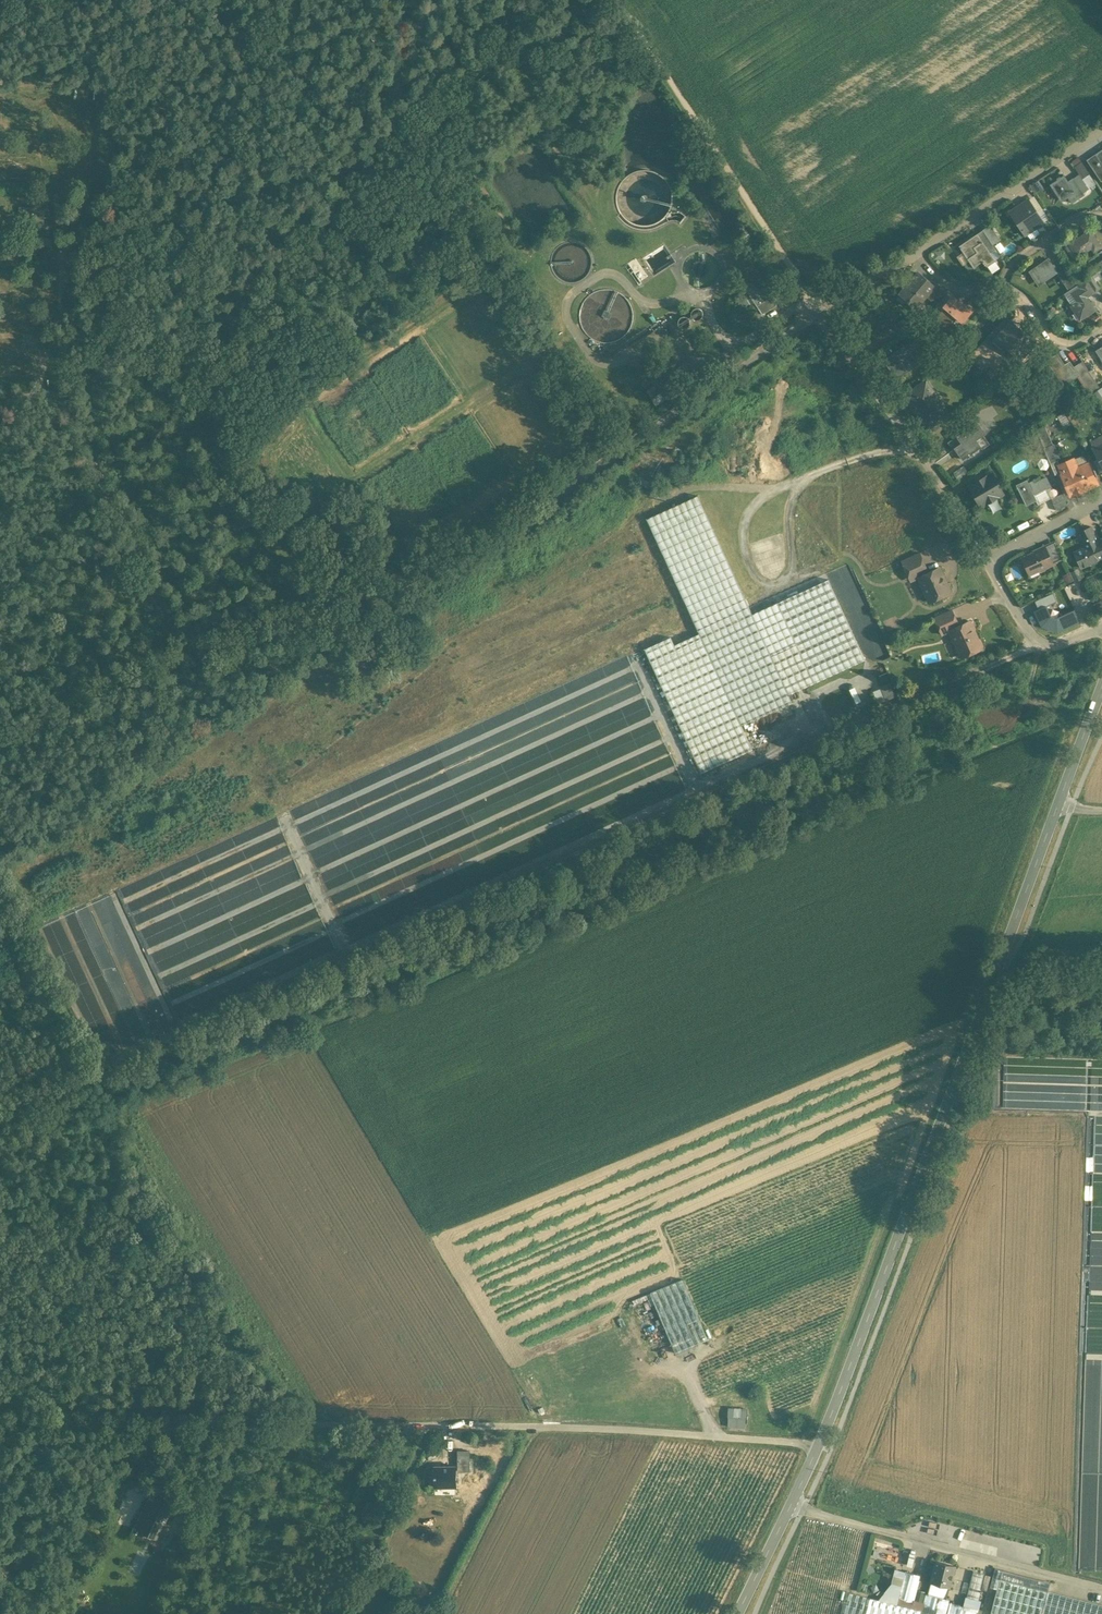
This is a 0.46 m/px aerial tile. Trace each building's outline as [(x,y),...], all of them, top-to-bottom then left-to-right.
[(1087,160),(1101,180),(1101,179),(1101,149),(1087,160)] [(1074,178),(1068,171),(1054,182),(1068,199),(1076,193),(1083,201),(1094,193),(1079,174),(1074,178)] [(1035,209),(1014,222),(1024,237),(1045,224),(1035,209)] [(992,225),(963,241),(974,262),(977,260),(977,262),(985,257),(990,266),(997,262),(988,247),(992,245),(988,237),(997,233),(992,225)] [(1090,231),(1069,243),(1077,257),(1098,245),(1090,231)] [(1053,256),(1037,266),(1044,277),(1060,268),(1053,256)] [(917,307),(934,287),(918,273),(900,292),(917,307)] [(1068,303),(1079,321),(1096,311),(1087,297),(1095,293),(1086,278),(1070,289),(1076,298),(1068,303)] [(777,305),(759,279),(745,288),(752,297),(763,314),(777,305)] [(745,288),(740,291),(741,293),(741,294),(735,297),(743,310),(751,306),(747,300),(752,297),(745,288)] [(971,312),(952,296),(944,306),(963,322),(971,312)] [(990,334),(1016,354),(1030,336),(1004,315),(990,334)] [(897,378),(921,361),(908,344),(884,361),(897,378)] [(1058,351),(1045,360),(1063,387),(1079,376),(1068,359),(1065,362),(1058,351)] [(683,367),(646,392),(656,406),(692,381),(683,367)] [(938,406),(929,391),(913,401),(922,416),(938,406)] [(1056,416),(1061,426),(1070,421),(1065,412),(1056,416)] [(956,446),(964,458),(988,443),(981,433),(990,428),(984,419),(961,434),(965,440),(956,446)] [(1092,445),(1101,460),(1101,438),(1092,445)] [(1060,465),(1075,492),(1101,477),(1101,473),(1094,460),(1082,467),(1076,456),(1060,465)] [(1041,470),(1019,483),(1028,498),(1051,485),(1041,470)] [(990,473),(967,488),(980,508),(1003,492),(990,473)] [(749,606),(698,495),(647,518),(698,630),(749,606)] [(1082,559),(1101,550),(1101,540),(1095,526),(1084,532),(1087,540),(1078,544),(1075,545),(1082,559)] [(1023,558),(1031,575),(1063,559),(1055,542),(1023,558)] [(920,552),(902,561),(909,576),(917,573),(918,577),(929,572),(920,552)] [(929,572),(918,577),(930,601),(951,592),(946,582),(946,581),(944,576),(943,576),(939,567),(929,572)] [(1079,569),(1071,572),(1075,582),(1083,578),(1079,569)] [(1069,572),(1062,575),(1066,583),(1073,580),(1069,572)] [(828,579),(778,602),(796,643),(771,655),(789,694),(865,659),(828,579)] [(1052,593),(1035,600),(1038,608),(1056,601),(1052,593)] [(778,602),(752,614),(771,655),(796,643),(778,602)] [(1051,615),(1046,605),(1034,611),(1041,626),(1058,632),(1080,622),(1074,610),(1058,617),(1051,615)] [(749,606),(698,630),(699,633),(741,725),(742,725),(792,702),(789,694),(771,655),(752,614),(749,606)] [(952,609),(934,618),(942,634),(950,630),(959,625),(952,609)] [(959,625),(950,630),(961,654),(973,649),(976,650),(980,648),(982,644),(980,640),(978,639),(973,630),(974,628),(972,624),(970,623),(969,621),(959,625)] [(699,633),(674,645),(671,637),(645,649),(701,772),(753,749),(742,725),(741,725),(699,633)] [(885,662),(874,666),(879,683),(891,680),(885,662)] [(855,706),(869,701),(863,684),(849,689),(855,706)] [(890,684),(881,688),(886,699),(895,695),(890,684)] [(1044,945),(1030,945),(1030,958),(1044,958),(1044,945)] [(708,1339),(682,1279),(650,1293),(675,1353),(708,1339)] [(746,1410),(729,1408),(727,1426),(745,1427),(746,1410)] [(470,1469),(469,1451),(458,1451),(458,1469),(470,1469)] [(455,1466),(434,1466),(435,1486),(443,1486),(443,1494),(456,1494),(455,1466)] [(117,1478),(108,1496),(121,1503),(130,1484),(117,1478)] [(135,1527),(154,1536),(165,1541),(172,1526),(165,1523),(174,1505),(157,1496),(154,1502),(149,1499),(135,1527)] [(955,1566),(936,1561),(931,1582),(949,1587),(955,1566)] [(1050,1582),(995,1568),(990,1587),(997,1588),(999,1578),(1048,1591),(1050,1582)] [(985,1573),(973,1570),(964,1605),(976,1608),(981,1588),(985,1574),(985,1573)] [(921,1575),(905,1571),(898,1598),(914,1602),(917,1590),(921,1575)] [(985,1573),(985,1574),(981,1588),(987,1590),(990,1575),(985,1573)] [(999,1578),(997,1588),(990,1613),(1042,1613),(1048,1591),(999,1578)] [(949,1587),(931,1582),(928,1593),(946,1598),(949,1587)] [(921,1604),(924,1591),(917,1590),(914,1602),(921,1604)] [(846,1591),(840,1613),(883,1613),(887,1601),(846,1591)] [(1048,1591),(1042,1613),(1101,1613),(1101,1605),(1048,1591)] [(926,1593),(920,1613),(975,1613),(976,1608),(964,1605),(949,1601),(949,1599),(946,1598),(928,1593),(926,1593)] [(887,1601),(883,1613),(920,1613),(921,1610),(887,1601)]
